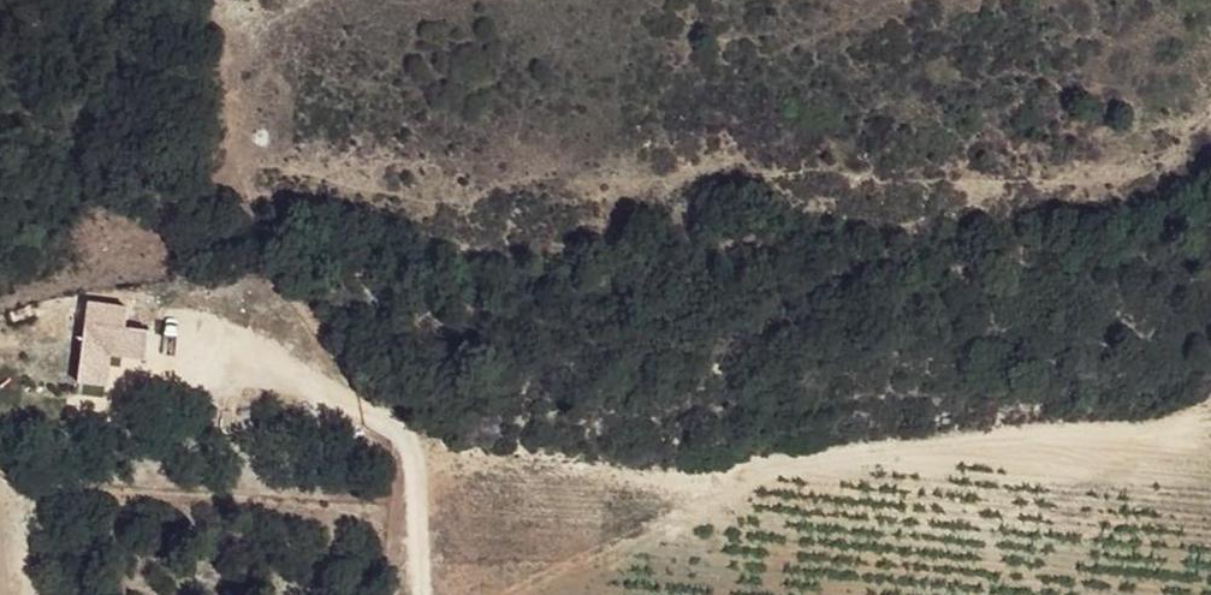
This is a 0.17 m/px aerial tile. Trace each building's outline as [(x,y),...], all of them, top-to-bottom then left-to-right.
[(124,319),(127,300),(85,294),(73,379),(105,384),(110,352),(144,357),(149,323),(124,319)]
